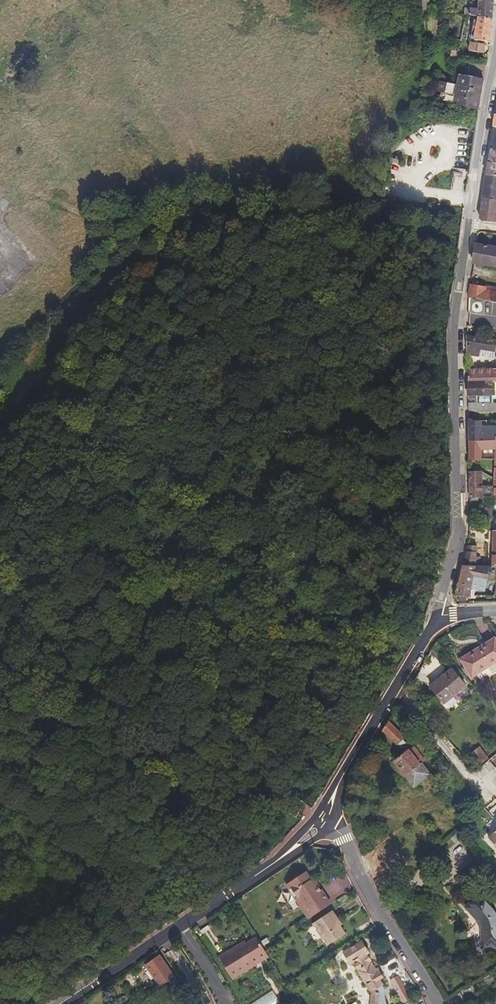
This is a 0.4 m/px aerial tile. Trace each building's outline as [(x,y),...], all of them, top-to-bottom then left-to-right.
[(479,9),(470,8),(470,15),(478,16),(493,19),(494,0),(479,0),(479,9)] [(493,19),(478,16),(474,39),(491,42),(493,19)] [(485,45),(471,42),(469,51),(484,53),(485,45)] [(484,80),(459,76),(458,86),(457,86),(453,103),(478,110),(484,80)] [(489,164),(487,176),(495,177),(495,164),(489,164)] [(487,176),(483,200),(495,201),(495,177),(487,176)] [(483,200),(480,219),(483,222),(495,223),(495,201),(483,200)] [(476,244),(473,263),(495,267),(495,248),(476,244)] [(470,285),(469,298),(483,301),(495,303),(495,290),(489,289),(490,286),(479,284),(478,287),(470,285)] [(483,301),(481,310),(495,313),(495,303),(483,301)] [(467,336),(468,354),(494,358),(495,351),(495,341),(467,336)] [(493,370),(493,368),(468,369),(468,382),(495,382),(495,370),(493,370)] [(468,382),(468,398),(477,398),(477,403),(468,403),(468,410),(479,413),(495,413),(495,403),(493,403),(493,396),(495,395),(495,382),(468,382)] [(481,433),(481,421),(469,421),(468,422),(469,442),(492,442),(492,433),(481,433)] [(492,442),(469,442),(469,460),(481,460),(481,446),(495,445),(495,461),(495,442),(492,442)] [(482,486),(482,472),(469,472),(469,498),(470,498),(482,498),(482,486)] [(482,486),(482,498),(494,498),(494,487),(494,486),(482,486)] [(475,566),(477,547),(467,546),(463,566),(475,566)] [(463,566),(456,596),(470,597),(471,589),(484,592),(486,583),(488,577),(494,578),(495,571),(495,568),(492,568),(475,566),(463,566)] [(472,678),(495,663),(495,640),(495,638),(460,660),(472,678)] [(466,686),(452,669),(430,686),(444,704),(466,686)] [(405,738),(388,722),(383,730),(398,745),(401,748),(406,743),(403,739),(405,738)] [(136,754),(126,746),(115,760),(125,767),(136,754)] [(425,761),(414,747),(394,762),(413,787),(430,775),(422,763),(425,761)] [(305,803),(296,798),(288,813),(297,818),(305,803)] [(456,873),(473,859),(457,841),(440,856),(456,873)] [(441,858),(434,851),(419,866),(426,873),(441,858)] [(314,884),(311,880),(305,872),(287,884),(290,889),(288,890),(289,892),(289,893),(290,894),(291,895),(292,896),(293,897),(294,898),(295,899),(297,898),(302,907),(304,905),(312,917),(330,905),(315,883),(314,884)] [(491,907),(480,895),(465,909),(477,921),(476,922),(478,924),(479,927),(479,931),(481,931),(481,947),(495,947),(495,913),(494,910),(491,907)] [(312,917),(304,905),(302,907),(300,908),(308,919),(312,917)] [(333,910),(312,924),(326,945),(345,932),(340,925),(338,921),(339,920),(333,910)] [(257,937),(247,943),(245,941),(219,957),(233,979),(269,957),(264,949),(257,937)] [(362,941),(344,952),(352,965),(355,964),(358,970),(371,993),(372,992),(371,1003),(378,1003),(380,993),(384,991),(382,986),(383,985),(380,980),(383,978),(377,968),(375,969),(372,963),(371,963),(370,962),(371,961),(368,956),(367,956),(366,955),(370,953),(362,941)] [(175,979),(160,956),(148,964),(153,971),(158,977),(157,978),(162,986),(175,979)] [(412,999),(398,976),(390,980),(404,1003),(412,999)]
